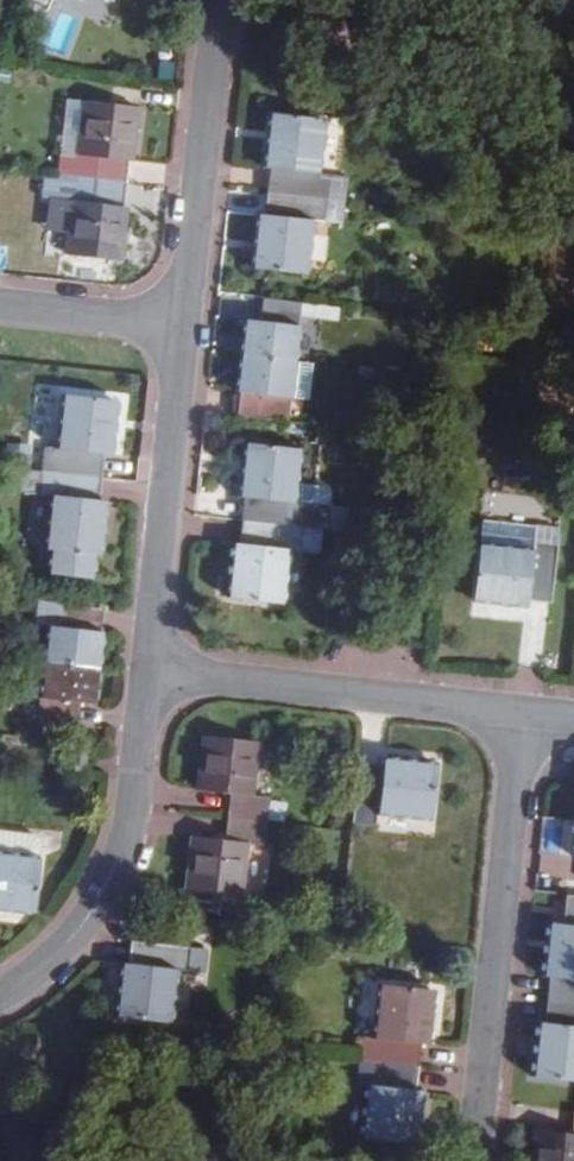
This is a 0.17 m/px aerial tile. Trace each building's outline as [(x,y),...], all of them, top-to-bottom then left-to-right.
[(52,24),(62,4),(52,0),(39,0),(32,16),(52,24)] [(116,13),(122,0),(87,0),(116,13)] [(138,174),(145,121),(78,110),(67,187),(128,194),(130,173),(138,174)] [(323,173),(331,123),(285,117),(278,168),(287,169),(284,191),(351,199),(353,177),(323,173)] [(131,219),(124,218),(128,194),(67,187),(64,211),(79,213),(72,265),(125,272),(131,219)] [(319,220),(349,223),(351,199),(284,191),(281,213),(272,212),(266,263),(312,270),(319,220)] [(254,346),(306,352),(314,293),(276,288),(271,313),(259,311),(254,346)] [(259,410),(297,415),(301,391),(306,352),(254,346),(249,384),(263,384),(259,410)] [(323,355),(306,352),(301,391),(318,393),(323,355)] [(114,467),(121,412),(73,405),(65,459),(55,459),(52,483),(102,489),(106,466),(114,467)] [(304,474),(308,440),(256,434),(250,487),(261,489),(259,509),(331,518),(334,496),(302,493),(304,474)] [(328,477),(304,474),(302,493),(334,496),(335,485),(328,477)] [(107,513),(99,513),(102,489),(52,483),(33,481),(30,504),(59,508),(53,559),(58,560),(55,579),(93,585),(96,565),(101,566),(107,513)] [(296,542),(327,546),(331,518),(259,509),(256,538),(243,537),(237,590),(289,597),(296,542)] [(530,528),(527,543),(476,535),(470,591),(520,598),(523,588),(547,591),(555,533),(530,528)] [(40,632),(55,634),(51,671),(106,679),(113,617),(43,608),(40,632)] [(87,712),(101,714),(106,679),(51,671),(44,728),(84,733),(87,712)] [(197,783),(228,787),(225,809),(270,814),(272,794),(251,791),(258,739),(204,733),(197,783)] [(382,755),(381,765),(360,764),(352,824),(373,828),(375,813),(429,819),(436,762),(382,755)] [(85,774),(87,761),(70,758),(68,772),(85,774)] [(246,838),(266,839),(270,814),(225,809),(223,834),(191,830),(185,882),(238,889),(246,838)] [(46,869),(49,851),(44,845),(2,839),(0,840),(0,862),(46,869)] [(39,921),(46,869),(0,862),(0,915),(39,921)] [(549,969),(546,995),(573,998),(573,890),(564,889),(561,917),(548,916),(542,967),(549,969)] [(181,967),(184,945),(119,936),(115,961),(109,959),(101,1012),(159,1020),(166,966),(181,967)] [(195,946),(184,945),(181,967),(192,969),(195,946)] [(368,1032),(352,1030),(348,1058),(414,1066),(417,1039),(427,1040),(434,987),(374,980),(368,1032)] [(546,995),(545,1015),(535,1015),(529,1070),(573,1076),(573,998),(546,995)] [(420,1090),(411,1088),(414,1066),(348,1058),(344,1081),(361,1082),(356,1130),(414,1137),(420,1090)] [(571,1110),(569,1129),(539,1124),(535,1160),(573,1160),(573,1110),(571,1110)]
